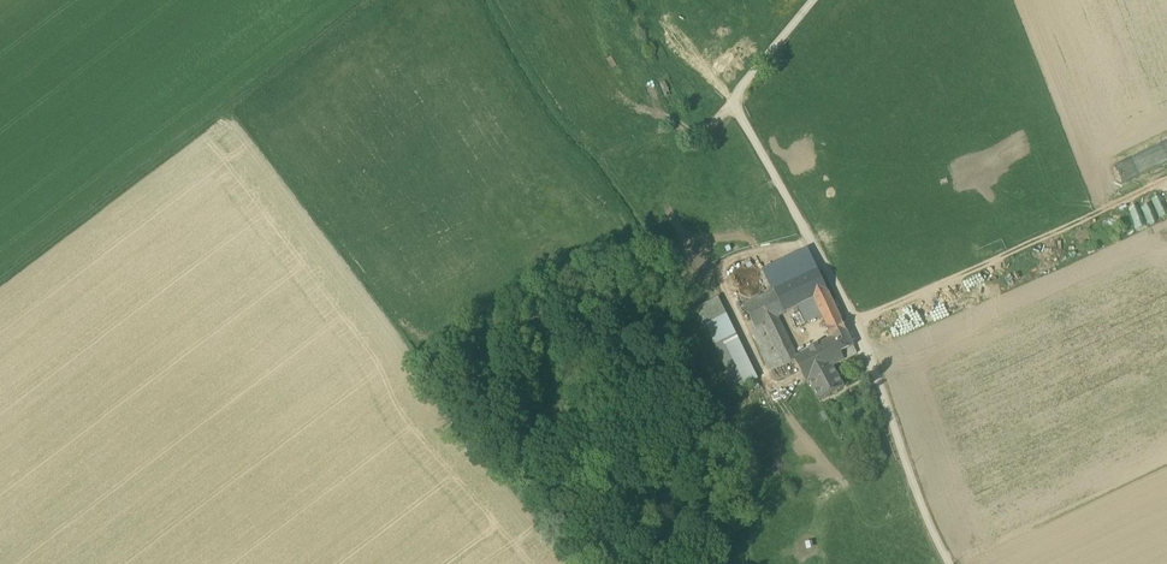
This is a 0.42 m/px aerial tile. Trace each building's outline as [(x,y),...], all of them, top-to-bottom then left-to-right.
[(763,271),(774,292),(818,272),(807,250),(763,271)] [(744,306),(755,328),(777,318),(798,308),(814,300),(828,294),(818,272),(774,292),(744,306)] [(842,323),(828,294),(814,300),(822,318),(832,338),(797,358),(794,360),(794,362),(806,383),(808,382),(833,368),(844,362),(841,355),(854,348),(846,332),(842,323)] [(707,329),(737,391),(757,381),(727,320),(717,300),(698,310),(707,329)] [(798,308),(806,325),(822,318),(814,300),(798,308)] [(772,372),(794,362),(794,360),(797,358),(777,318),(755,328),(751,330),(772,372)] [(841,355),(844,362),(856,355),(854,348),(841,355)] [(808,382),(819,401),(820,401),(844,388),(833,368),(808,382)]
